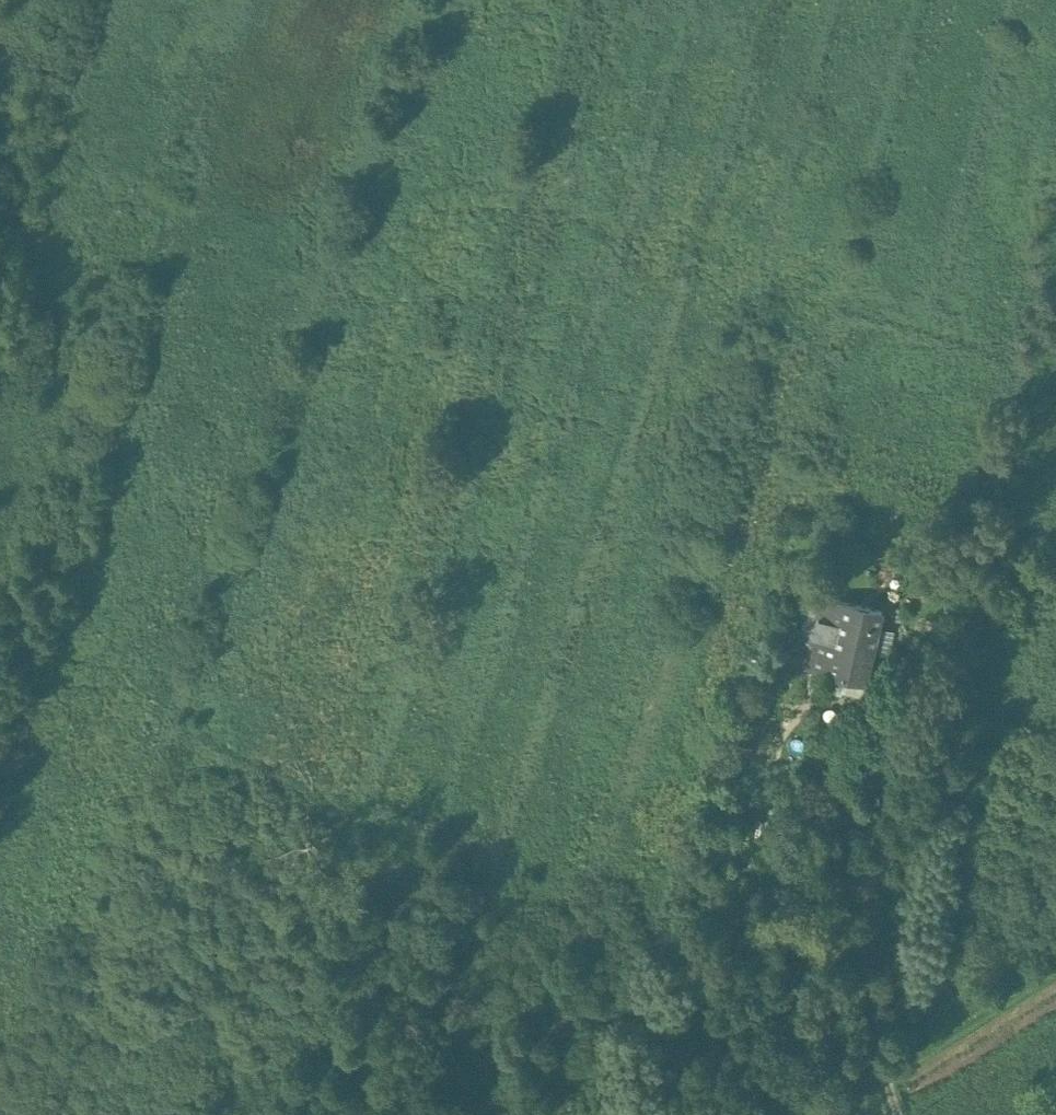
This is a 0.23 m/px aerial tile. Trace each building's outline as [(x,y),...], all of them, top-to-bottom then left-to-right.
[(882,609),(811,593),(794,665),(828,673),(844,676),(865,681),(866,681),(873,647),(878,627),(882,609)] [(893,630),(878,627),(873,647),(888,650),(893,630)] [(844,676),(828,673),(827,679),(823,678),(822,681),(820,680),(818,689),(841,694),(841,691),(844,676)] [(865,681),(844,676),(841,691),(862,695),(865,681)]
